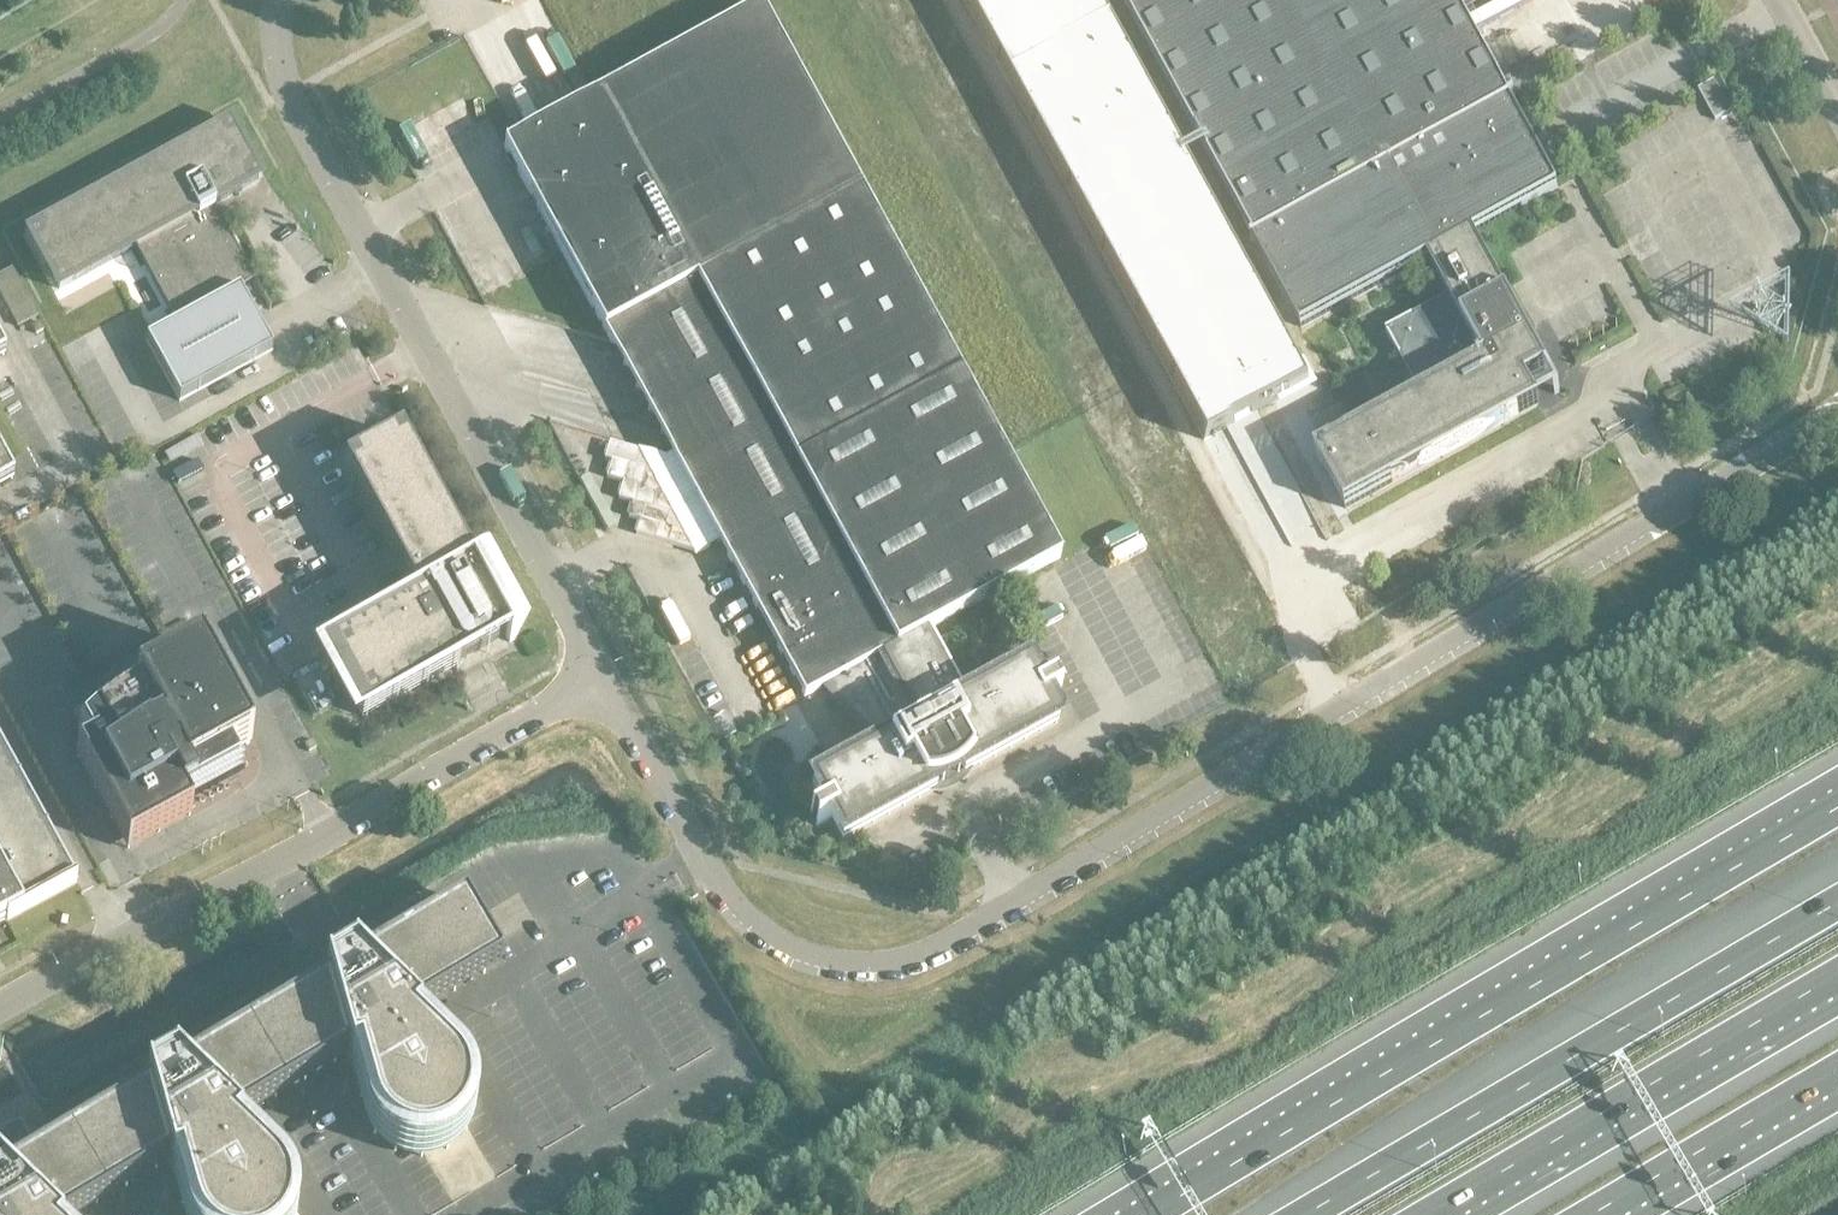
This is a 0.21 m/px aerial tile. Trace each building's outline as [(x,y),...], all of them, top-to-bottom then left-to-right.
[(1007,80),(1113,22),(1101,0),(963,0),(1007,80)] [(1301,327),(1428,258),(1473,233),(1558,187),(1511,102),(1513,100),(1512,99),(1510,101),(1455,0),(1123,0),(1127,8),(1254,240),(1251,242),(1252,243),(1254,242),(1301,327)] [(504,148),(604,331),(860,191),(760,8),(504,148)] [(1113,22),(1007,80),(1204,441),(1310,382),(1113,22)] [(1713,82),(1698,91),(1715,121),(1729,113),(1713,82)] [(228,123),(28,232),(31,237),(48,269),(62,295),(138,253),(177,323),(146,340),(179,401),(273,350),(240,290),(254,282),(269,310),(270,309),(216,210),(267,183),(264,178),(253,157),(248,160),(228,123)] [(1734,134),(1354,343),(1427,476),(1448,464),(1445,458),(1803,262),(1734,134)] [(1060,558),(860,191),(604,331),(764,624),(756,629),(761,638),(769,633),(805,698),(829,684),(877,740),(801,782),(817,811),(810,815),(817,826),(823,823),(839,852),(1069,726),(1053,697),(1060,693),(1054,682),(1047,685),(1031,656),(960,695),(926,632),(1060,558)] [(0,275),(0,294),(17,327),(38,316),(13,269),(0,275)] [(343,467),(410,590),(395,598),(401,607),(311,656),(351,730),(526,634),(486,561),(472,569),(399,437),(374,450),(371,445),(372,444),(372,443),(371,443),(371,442),(370,441),(369,440),(368,440),(367,439),(365,439),(364,440),(363,441),(362,443),(362,444),(362,445),(363,447),(364,447),(365,448),(368,454),(343,467)] [(14,480),(0,455),(0,487),(14,480)] [(135,684),(136,686),(125,692),(119,695),(113,699),(116,701),(109,706),(104,710),(96,716),(87,724),(78,732),(88,750),(76,756),(128,851),(192,816),(185,804),(242,773),(232,754),(251,744),(200,649),(135,684)] [(1,920),(2,923),(76,882),(75,879),(74,880),(0,744),(0,921),(1,920)] [(359,964),(353,958),(352,959),(326,975),(326,974),(325,975),(327,983),(180,1070),(174,1064),(173,1065),(148,1081),(147,1080),(146,1081),(149,1089),(2,1177),(0,1175),(0,1214),(80,1214),(169,1162),(184,1214),(297,1214),(297,1211),(297,1208),(297,1206),(297,1202),(296,1199),(295,1194),(295,1193),(293,1188),(292,1185),(290,1182),(288,1178),(286,1174),(283,1171),(280,1168),(235,1123),(348,1056),(365,1117),(367,1121),(369,1126),(371,1130),(373,1134),(375,1137),(378,1139),(381,1143),(384,1145),(387,1148),(391,1150),(395,1153),(398,1154),(401,1155),(407,1157),(413,1158),(418,1158),(422,1158),(425,1158),(431,1157),(435,1156),(440,1154),(444,1152),(450,1149),(453,1147),(456,1145),(458,1143),(461,1140),(463,1138),(465,1135),(468,1131),(470,1127),(471,1125),(473,1121),(474,1118),(475,1113),(475,1110),(476,1105),(476,1101),(476,1097),(475,1095),(475,1091),(474,1088),(473,1083),(471,1080),(470,1077),(469,1074),(466,1070),(463,1066),(461,1064),(413,1017),(502,964),(464,901),(359,964)]
